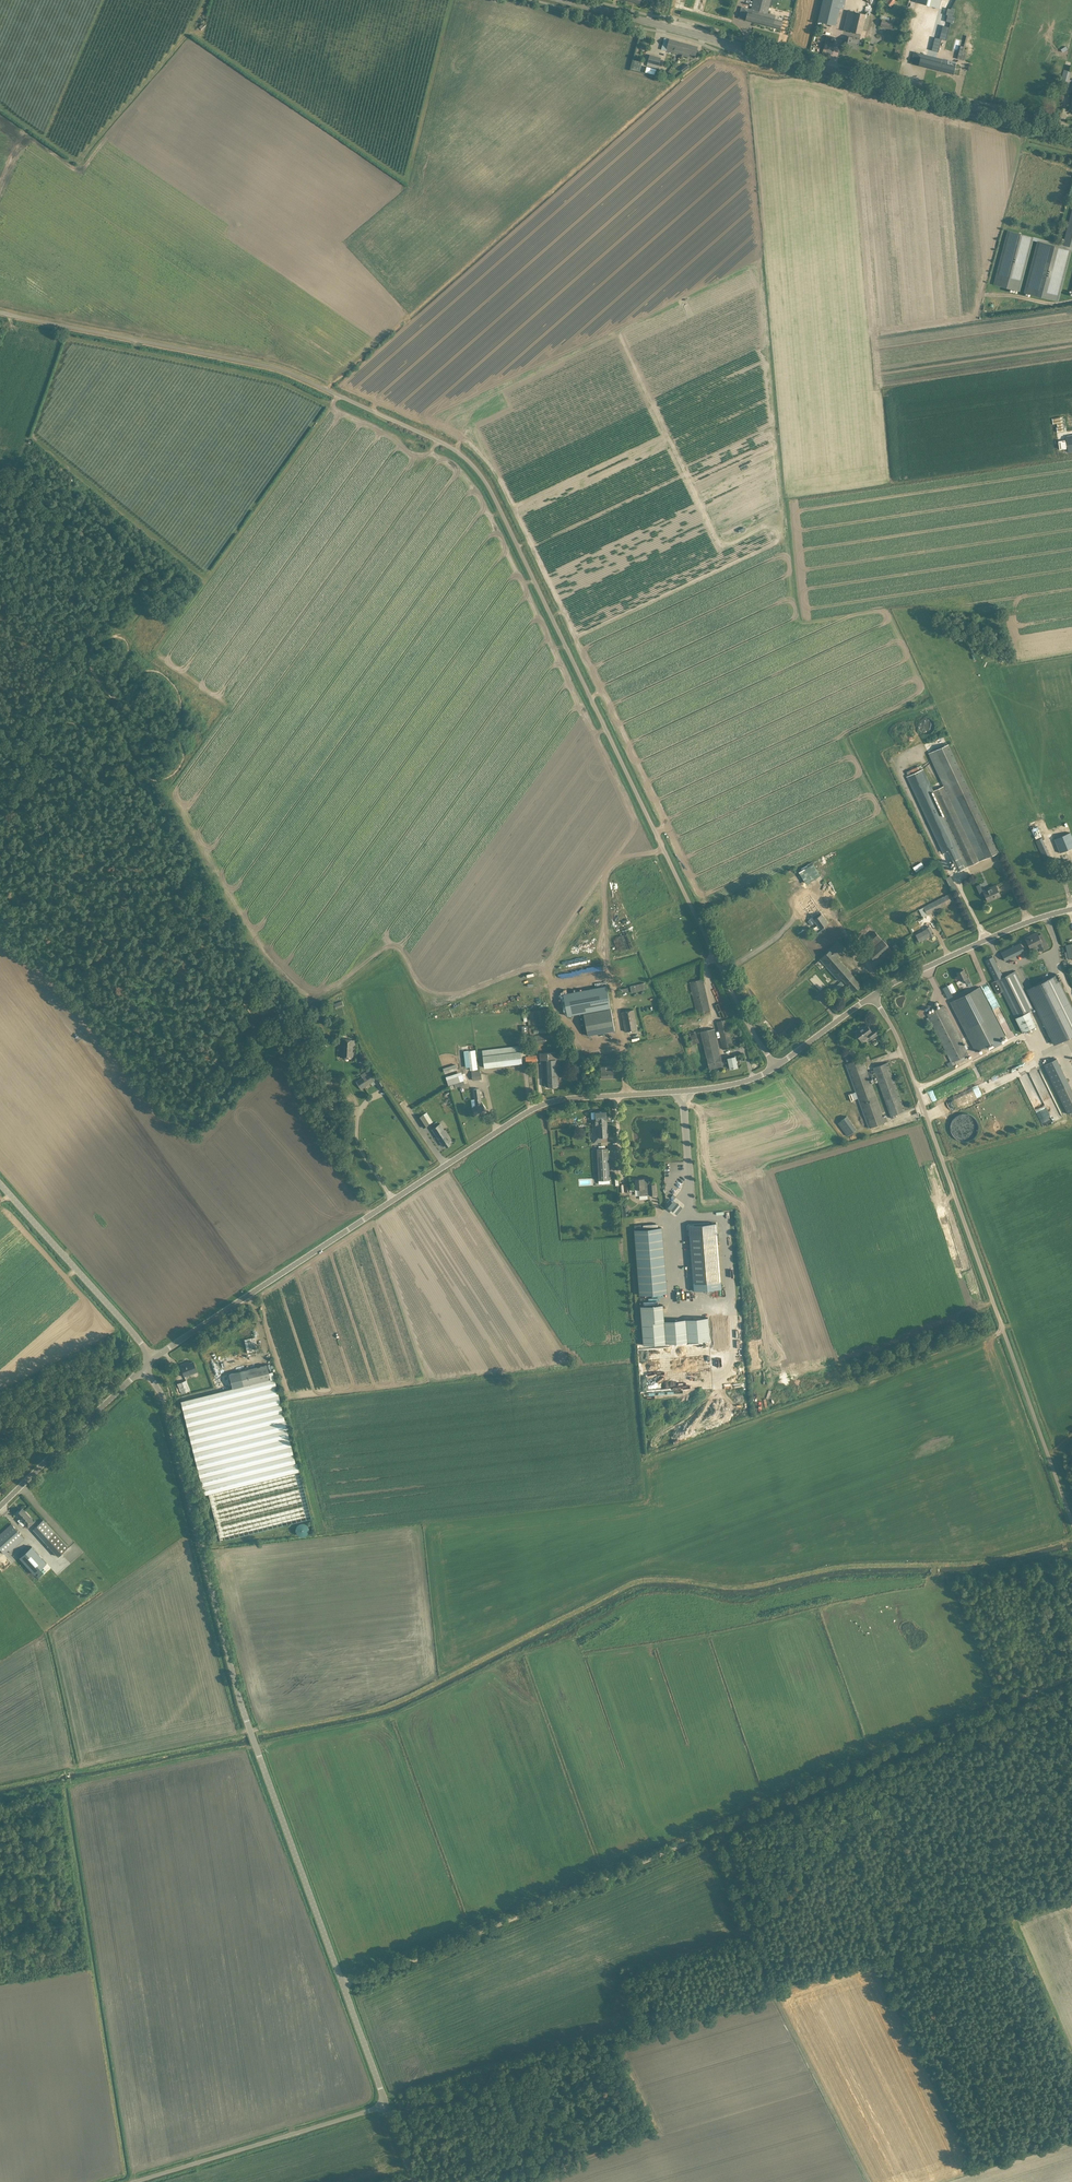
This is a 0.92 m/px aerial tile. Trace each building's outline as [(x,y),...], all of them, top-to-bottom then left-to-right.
[(740,13),(738,18),(780,29),(782,24),(783,21),(774,19),(775,16),(767,14),(770,0),(753,0),(751,9),(741,7),(740,13)] [(939,8),(941,0),(916,0),(916,2),(939,8)] [(818,21),(836,26),(840,8),(822,4),(818,21)] [(946,21),(952,23),(954,16),(952,16),(954,10),(947,8),(946,14),(948,15),(946,21)] [(869,20),(865,19),(866,14),(848,10),(843,30),(861,34),(862,30),(866,31),(869,20)] [(892,29),(894,22),(895,18),(892,17),(891,21),(883,19),(881,26),(891,28),(892,29)] [(849,36),(848,40),(846,45),(858,48),(859,43),(860,39),(849,36)] [(675,49),(679,50),(681,42),(665,38),(663,43),(661,49),(674,53),(675,49)] [(681,42),(679,50),(683,51),(682,55),(688,56),(689,53),(696,55),(698,47),(681,42)] [(911,63),(953,74),(955,66),(947,64),(948,60),(914,52),(911,63)] [(658,69),(659,65),(659,64),(661,58),(650,55),(647,66),(658,69)] [(643,64),(636,62),(633,71),(641,73),(643,64)] [(689,67),(687,63),(680,68),(683,72),(689,67)] [(1068,80),(1070,71),(1064,69),(1061,78),(1068,80)] [(1056,242),(1038,237),(1033,236),(1008,230),(993,283),(1018,290),(1032,239),(1037,241),(1023,292),(1057,301),(1071,250),(1071,210),(1063,244),(1056,242)] [(999,853),(978,809),(948,744),(929,753),(944,786),(933,790),(923,768),(908,775),(944,852),(948,850),(958,871),(993,854),(994,855),(999,853)] [(1061,853),(1071,848),(1071,836),(1070,832),(1055,840),(1061,853)] [(1042,838),(1036,841),(1035,841),(1046,863),(1052,860),(1042,838)] [(913,867),(916,872),(925,866),(922,861),(913,867)] [(951,889),(956,887),(949,868),(944,870),(951,889)] [(996,885),(982,891),(988,902),(1001,896),(996,885)] [(955,901),(950,892),(923,907),(927,915),(955,901)] [(811,916),(819,910),(809,895),(801,901),(802,903),(799,904),(804,910),(806,909),(811,916)] [(813,917),(810,919),(813,924),(815,922),(820,928),(828,923),(822,914),(814,919),(813,917)] [(930,938),(935,936),(930,926),(925,929),(923,930),(915,935),(919,942),(929,937),(930,938)] [(882,939),(875,931),(860,944),(867,952),(874,960),(889,946),(882,939)] [(1037,932),(1033,934),(1031,934),(1032,935),(1026,938),(1026,937),(1025,938),(1028,942),(1030,948),(1037,944),(1038,947),(1040,951),(1048,947),(1044,938),(1042,933),(1038,935),(1037,932)] [(862,985),(851,973),(837,957),(845,949),(838,941),(829,949),(830,950),(820,959),(821,961),(834,976),(836,978),(839,981),(842,979),(854,992),(862,985)] [(1005,960),(1019,953),(1015,945),(1001,952),(1004,960),(1005,960)] [(1003,991),(1023,1032),(1037,1025),(1030,1011),(1034,1008),(1016,970),(1003,977),(993,956),(985,960),(995,980),(992,982),(994,987),(997,994),(1003,991)] [(624,959),(616,961),(620,976),(627,974),(624,959)] [(964,969),(957,972),(960,980),(964,978),(967,984),(971,982),(968,976),(967,977),(964,969)] [(1043,981),(1036,984),(1032,987),(1027,989),(1055,1044),(1061,1041),(1071,1036),(1071,1008),(1056,975),(1043,981)] [(703,979),(689,982),(696,1012),(710,1009),(703,979)] [(833,989),(838,994),(846,987),(841,981),(833,989)] [(644,982),(630,986),(632,992),(646,989),(644,982)] [(583,1013),(583,1014),(587,1041),(615,1030),(610,1008),(606,985),(562,994),(567,1016),(583,1013)] [(1005,1036),(980,986),(950,1002),(976,1051),(988,1045),(989,1048),(994,1046),(992,1043),(1005,1036)] [(336,1009),(344,1006),(342,1001),(334,1004),(336,1009)] [(951,1062),(964,1056),(968,1054),(969,1054),(966,1049),(964,1046),(944,1005),(927,1014),(934,1029),(951,1062)] [(323,1021),(329,1014),(321,1008),(319,1010),(317,1008),(315,1011),(317,1013),(316,1014),(323,1021)] [(634,1009),(621,1012),(625,1032),(638,1029),(634,1009)] [(733,1047),(727,1019),(717,1022),(723,1049),(733,1047)] [(872,1039),(878,1034),(874,1028),(871,1030),(867,1025),(864,1027),(863,1026),(855,1032),(857,1035),(856,1035),(856,1036),(857,1038),(858,1038),(859,1037),(861,1041),(869,1035),(872,1039)] [(730,1068),(738,1067),(735,1056),(728,1058),(728,1059),(722,1061),(714,1028),(701,1031),(709,1069),(723,1066),(723,1064),(729,1063),(730,1068)] [(696,1031),(690,1032),(693,1043),(699,1042),(696,1031)] [(535,1043),(546,1042),(545,1035),(534,1036),(535,1043)] [(355,1039),(341,1038),(340,1057),(353,1058),(355,1039)] [(522,1063),(522,1061),(520,1045),(482,1050),(484,1067),(522,1063)] [(471,1070),(478,1069),(475,1050),(468,1050),(471,1070)] [(560,1077),(560,1059),(559,1052),(539,1053),(540,1060),(545,1060),(546,1072),(546,1078),(547,1078),(547,1087),(558,1086),(558,1077),(560,1077)] [(868,1072),(865,1064),(863,1057),(847,1063),(870,1127),(885,1122),(885,1121),(887,1121),(886,1116),(884,1117),(870,1078),(876,1076),(891,1118),(896,1116),(895,1114),(905,1110),(888,1062),(873,1067),(874,1069),(868,1072)] [(1056,1059),(1043,1065),(1069,1115),(1071,1114),(1071,1092),(1056,1059)] [(601,1067),(602,1078),(613,1078),(613,1070),(606,1071),(606,1066),(601,1067)] [(1042,1126),(1062,1117),(1040,1067),(1029,1071),(1042,1101),(1033,1104),(1042,1126)] [(472,1080),(482,1079),(481,1073),(480,1073),(480,1070),(471,1071),(472,1080)] [(448,1084),(465,1080),(463,1072),(446,1075),(448,1084)] [(375,1080),(370,1073),(359,1080),(364,1087),(375,1080)] [(339,1083),(339,1077),(325,1078),(326,1086),(329,1085),(329,1084),(337,1083),(337,1087),(342,1086),(342,1083),(339,1083)] [(322,1092),(320,1085),(312,1088),(314,1095),(322,1092)] [(480,1088),(474,1089),(473,1089),(473,1090),(475,1105),(472,1108),(476,1114),(486,1108),(482,1101),(481,1102),(480,1088)] [(606,1110),(596,1111),(596,1120),(593,1120),(593,1127),(601,1126),(601,1123),(607,1123),(606,1110)] [(417,1118),(424,1128),(430,1124),(423,1114),(417,1118)] [(838,1122),(847,1136),(858,1129),(848,1115),(838,1122)] [(447,1146),(451,1144),(449,1142),(451,1140),(440,1123),(432,1129),(443,1146),(445,1144),(447,1146)] [(601,1126),(593,1127),(594,1142),(608,1142),(607,1136),(608,1136),(607,1123),(601,1123),(601,1126)] [(608,1148),(597,1149),(598,1179),(599,1179),(599,1184),(610,1183),(608,1148)] [(649,1179),(644,1179),(644,1178),(635,1179),(636,1189),(638,1189),(639,1196),(649,1195),(649,1196),(656,1195),(655,1184),(649,1184),(649,1179)] [(669,1206),(678,1213),(684,1206),(675,1199),(669,1206)] [(716,1223),(689,1225),(695,1290),(722,1288),(716,1223)] [(667,1293),(662,1227),(635,1229),(640,1295),(667,1293)] [(665,1304),(642,1305),(644,1344),(711,1340),(710,1317),(666,1320),(665,1304)] [(254,1337),(244,1338),(247,1351),(257,1349),(254,1337)] [(180,1365),(184,1375),(197,1370),(193,1361),(186,1364),(185,1363),(180,1365)] [(229,1374),(232,1385),(232,1388),(270,1379),(269,1376),(266,1364),(240,1371),(233,1373),(229,1374)] [(309,1519),(273,1375),(269,1376),(270,1379),(232,1388),(232,1385),(180,1398),(216,1543),(309,1519)] [(178,1383),(181,1393),(190,1390),(186,1380),(178,1383)] [(22,1508),(15,1514),(28,1527),(34,1521),(22,1508)] [(33,1528),(58,1556),(68,1547),(47,1524),(43,1519),(33,1528)] [(296,1527),(295,1529),(296,1531),(297,1533),(299,1535),(301,1536),(303,1536),(305,1535),(307,1533),(308,1531),(309,1529),(308,1527),(307,1525),(305,1523),(303,1523),(301,1523),(299,1523),(297,1525),(296,1527)] [(15,1528),(11,1524),(0,1534),(0,1549),(4,1553),(23,1536),(15,1528)] [(46,1565),(31,1548),(19,1560),(34,1576),(46,1565)]
